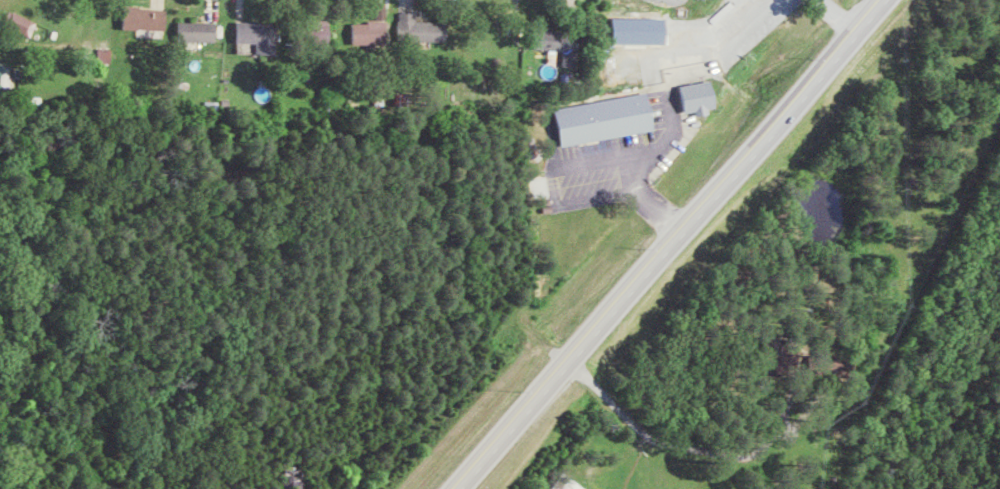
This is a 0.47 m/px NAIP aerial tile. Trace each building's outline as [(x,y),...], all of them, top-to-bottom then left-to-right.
[(356,22),(356,43),(391,44),(391,21),(390,21),(390,3),(381,3),(380,22),(356,22)] [(172,8),(130,6),(128,28),(171,30),(172,8)] [(7,24),(36,37),(43,22),(14,9),(7,24)] [(421,12),(404,12),(404,41),(450,41),(450,21),(421,21),(421,12)] [(312,41),(333,42),(334,21),(313,20),(312,41)] [(183,41),(221,42),(221,22),(184,22),(183,41)] [(241,42),(260,43),(260,53),(280,54),(281,23),(242,22),(241,42)] [(536,48),(566,51),(564,65),(579,67),(582,33),(538,28),(536,48)] [(118,48),(105,48),(104,63),(118,63),(118,48)] [(16,90),(16,65),(0,65),(0,90),(16,90)] [(715,107),(712,81),(682,84),(685,113),(696,111),(697,115),(710,114),(710,108),(715,107)] [(558,108),(564,145),(656,130),(650,93),(558,108)] [(590,488),(568,472),(556,488),(589,488),(590,488)]
